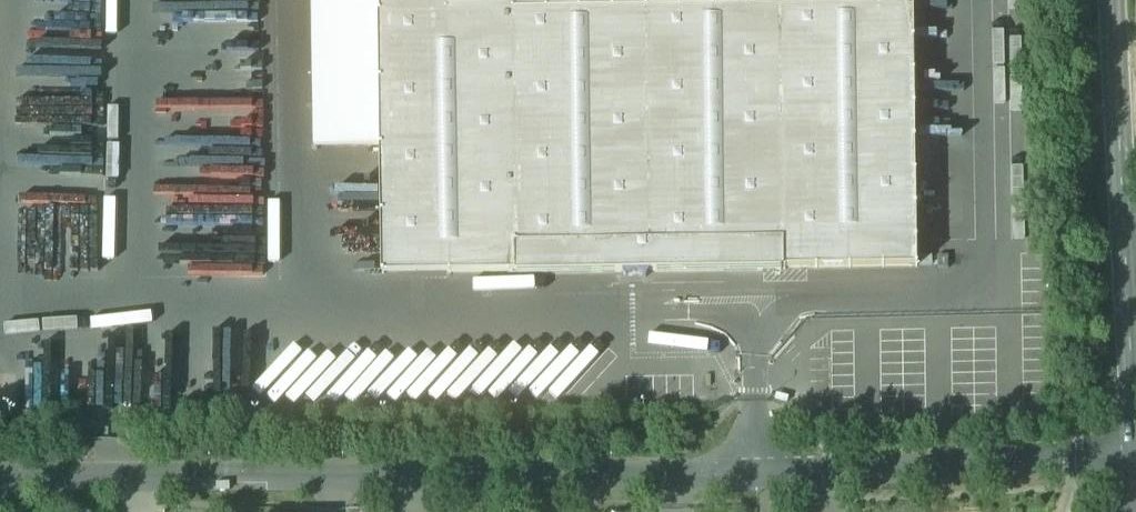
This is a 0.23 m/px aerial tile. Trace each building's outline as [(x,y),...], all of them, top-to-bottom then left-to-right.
[(316,170),(382,168),(382,158),(382,149),(381,149),(381,147),(382,147),(381,83),(380,83),(380,81),(381,81),(380,16),(379,16),(379,14),(380,14),(380,0),(314,0),(316,170)] [(380,14),(512,12),(514,12),(514,13),(545,12),(546,12),(548,12),(579,12),(579,11),(581,11),(581,12),(612,11),(614,11),(645,11),(646,10),(648,10),(648,11),(679,10),(681,10),(681,11),(712,10),(712,9),(714,9),(714,10),(745,10),(746,9),(748,9),(779,9),(779,8),(781,8),(781,9),(812,9),(812,8),(814,8),(845,8),(845,7),(848,7),(848,8),(879,8),(879,7),(881,7),(881,8),(912,7),(912,6),(913,6),(913,0),(380,0),(380,14)] [(648,11),(648,10),(646,10),(645,11),(614,11),(612,11),(581,12),(581,11),(579,11),(579,12),(548,12),(546,12),(545,12),(514,13),(514,12),(512,12),(512,14),(513,14),(514,45),(513,45),(513,47),(514,48),(514,79),(513,79),(513,81),(514,81),(515,112),(514,112),(514,114),(515,114),(515,145),(515,147),(515,148),(516,178),(515,179),(515,181),(516,181),(517,212),(516,212),(516,214),(517,214),(517,244),(509,244),(509,274),(509,276),(624,274),(627,279),(637,274),(647,279),(650,274),(786,272),(786,269),(816,269),(816,270),(818,270),(818,269),(849,268),(849,269),(851,269),(851,268),(882,268),(882,269),(884,269),(885,268),(916,268),(918,268),(918,266),(917,266),(917,242),(918,242),(917,240),(916,208),(917,208),(917,206),(916,206),(916,175),(917,175),(917,173),(916,173),(915,142),(916,142),(916,140),(915,140),(915,108),(916,108),(916,106),(915,106),(914,75),(915,75),(915,73),(914,73),(914,42),(915,42),(915,40),(914,39),(913,8),(914,8),(914,6),(913,6),(912,6),(912,7),(881,8),(881,7),(879,7),(879,8),(848,8),(848,7),(845,7),(845,8),(814,8),(812,8),(812,9),(781,9),(781,8),(779,8),(779,9),(748,9),(746,9),(745,10),(714,10),(714,9),(712,9),(712,10),(681,11),(681,10),(679,10),(648,11)] [(380,14),(379,14),(379,16),(380,16),(381,81),(380,81),(380,83),(381,83),(382,147),(381,147),(381,149),(382,149),(382,158),(382,168),(383,214),(382,214),(382,216),(383,216),(383,274),(383,276),(509,274),(509,244),(517,244),(517,214),(516,214),(516,212),(517,212),(516,181),(515,181),(515,179),(516,178),(515,148),(515,147),(515,145),(515,114),(514,114),(514,112),(515,112),(514,81),(513,81),(513,79),(514,79),(514,48),(513,47),(513,45),(514,45),(513,14),(512,14),(512,12),(380,14)]
